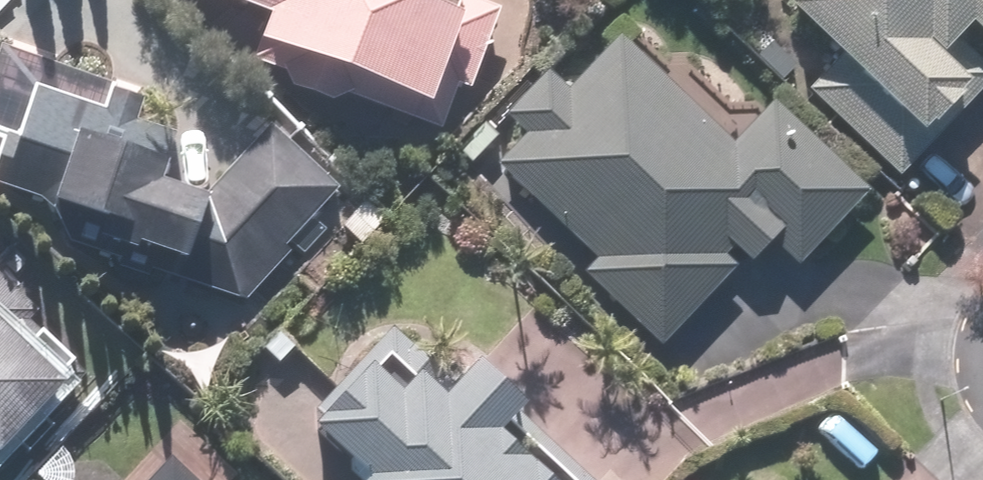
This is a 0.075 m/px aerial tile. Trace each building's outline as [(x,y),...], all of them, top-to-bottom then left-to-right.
[(291,3),(270,64),(455,128),(494,15),(451,0),(283,0),(291,3)] [(801,3),(854,52),(819,90),(908,171),(982,90),(982,50),(972,40),(982,28),(982,0),(803,0),(801,3)] [(745,142),(634,35),(579,87),(562,68),(515,111),(539,137),(511,163),(602,261),(589,273),(662,350),(748,269),(734,255),(746,244),(762,262),(784,241),(808,267),(883,196),(792,98),(745,142)] [(60,73),(37,150),(12,143),(0,185),(0,190),(55,206),(57,200),(78,206),(71,231),(245,281),(351,188),(283,122),(220,181),(188,171),(198,140),(136,120),(145,92),(60,73)] [(0,263),(0,459),(7,465),(99,365),(50,320),(56,315),(0,263)] [(408,350),(326,425),(376,479),(591,479),(532,416),(547,402),(506,356),(474,385),(454,362),(433,381),(408,350)] [(176,440),(137,479),(217,479),(176,440)]
